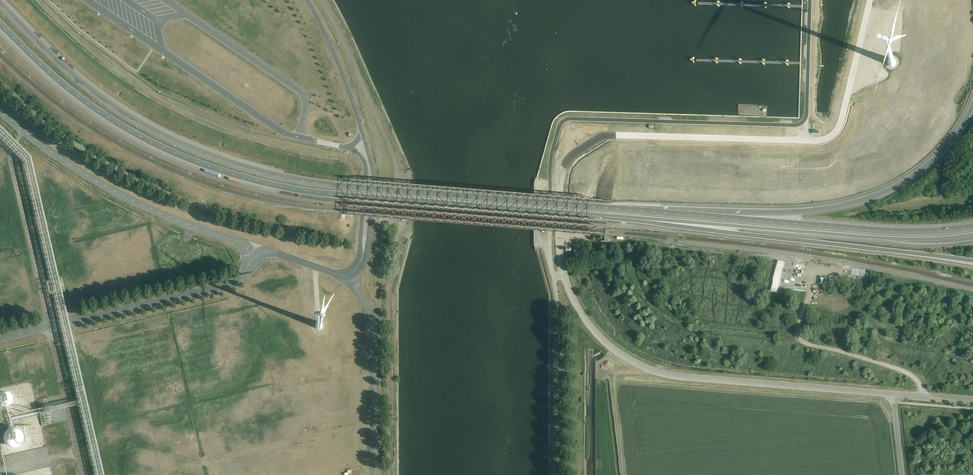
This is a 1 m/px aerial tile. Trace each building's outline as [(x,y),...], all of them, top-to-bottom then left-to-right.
[(581,133),(575,136),(578,142),(584,139),(581,133)] [(3,392),(0,393),(0,394),(0,405),(2,407),(4,408),(7,408),(10,407),(12,405),(13,403),(14,400),(13,397),(12,395),(10,393),(8,392),(5,391),(3,392)] [(22,445),(24,443),(24,441),(25,439),(24,436),(24,434),(22,432),(20,430),(18,429),(16,429),(13,429),(12,429),(9,430),(8,432),(6,434),(5,436),(5,438),(5,441),(6,443),(7,445),(9,447),(11,448),(13,449),(16,449),(18,448),(20,447),(22,445)]
